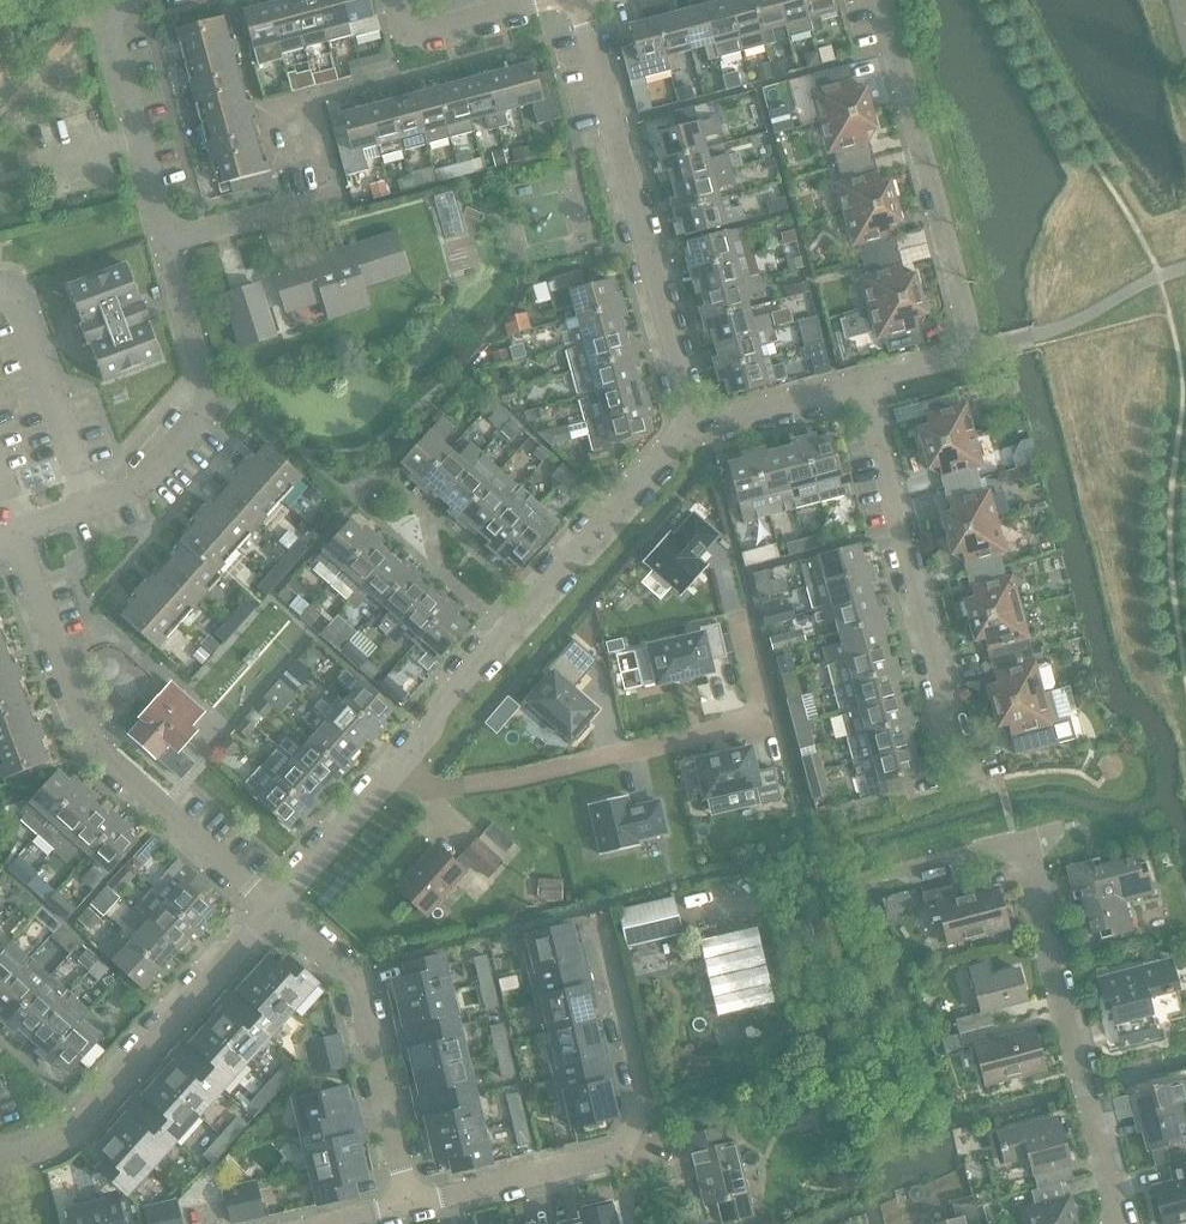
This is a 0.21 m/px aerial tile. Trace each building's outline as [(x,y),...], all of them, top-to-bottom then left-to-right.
[(282,54),(304,48),(305,48),(292,0),(284,0),(268,4),(281,54),(282,54)] [(329,41),(318,0),(292,0),(305,48),(329,41)] [(329,41),(352,35),(343,0),(318,0),(329,41)] [(352,35),(353,38),(382,31),(378,15),(373,16),(369,0),(343,0),(352,35)] [(704,3),(719,58),(742,52),(728,0),(724,0),(710,4),(710,2),(704,3)] [(742,52),(766,45),(754,0),(728,0),(742,52)] [(785,25),(786,25),(779,0),(754,0),(766,45),(776,42),(772,29),(785,25)] [(813,33),(804,0),(779,0),(786,25),(785,25),(789,38),(811,32),(812,33),(813,33)] [(813,33),(823,30),(821,21),(837,17),(836,11),(833,0),(804,0),(813,33)] [(699,7),(681,12),(691,50),(705,46),(709,61),(719,58),(704,3),(698,5),(699,7)] [(284,59),(282,54),(281,54),(268,4),(250,9),(250,7),(243,9),(258,66),(284,59)] [(662,14),(657,16),(671,71),(681,68),(677,54),(691,50),(681,12),(663,16),(662,14)] [(621,48),(629,76),(630,82),(671,71),(657,16),(651,17),(651,19),(630,25),(635,45),(621,48)] [(218,185),(230,182),(239,180),(247,178),(254,176),(262,174),(271,172),(267,159),(261,160),(251,120),(257,119),(251,97),(245,99),(235,62),(241,60),(235,39),(229,40),(223,17),(176,29),(218,185)] [(831,45),(817,49),(821,62),(834,59),(831,45)] [(817,49),(804,53),(807,66),(821,62),(817,49)] [(373,56),(358,60),(361,73),(377,69),(373,56)] [(526,64),(508,69),(518,107),(532,104),(538,124),(560,119),(548,72),(536,74),(531,56),(524,58),(526,64)] [(357,58),(348,60),(352,76),(361,73),(358,60),(357,58)] [(786,59),(771,63),(774,76),(789,72),(786,59)] [(770,61),(756,65),(760,80),(774,76),(771,63),(770,61)] [(812,92),(820,122),(872,108),(866,89),(856,91),(849,66),(814,75),(818,90),(812,92)] [(335,68),(312,74),(315,86),(317,85),(322,84),(338,80),(335,68)] [(505,111),(518,107),(508,69),(490,74),(490,72),(484,73),(499,128),(509,125),(505,111)] [(296,71),(286,74),(291,92),(301,90),(296,73),(296,71)] [(737,72),(723,75),(727,89),(741,85),(737,72)] [(489,131),(499,128),(484,73),(478,75),(479,77),(461,82),(474,131),(475,131),(472,120),(485,116),(489,131)] [(442,85),(437,86),(451,138),(474,131),(461,82),(443,87),(442,85)] [(690,84),(676,88),(679,102),(693,98),(690,84)] [(432,90),(414,95),(427,144),(451,138),(437,86),(431,88),(432,90)] [(395,97),(389,99),(403,150),(427,144),(414,95),(396,99),(395,97)] [(380,157),(403,150),(389,99),(384,100),(384,102),(366,107),(377,145),(380,157)] [(777,131),(796,127),(790,103),(771,108),(777,131)] [(369,170),(366,161),(380,158),(380,157),(377,145),(366,107),(349,112),(347,105),(340,107),(345,126),(333,129),(346,176),(369,170)] [(664,148),(660,149),(662,159),(663,161),(708,149),(705,139),(724,134),(720,119),(699,124),(695,108),(673,113),(677,130),(660,135),(664,148)] [(835,152),(839,166),(873,156),(867,133),(877,130),(872,108),(820,122),(828,154),(835,152)] [(528,146),(513,150),(516,161),(530,157),(528,146)] [(503,149),(492,152),(496,166),(507,163),(503,149)] [(708,149),(663,161),(664,165),(666,174),(670,172),(673,185),(733,170),(730,158),(729,155),(711,160),(708,149)] [(740,155),(730,158),(733,170),(743,167),(740,155)] [(837,184),(845,215),(897,200),(892,181),(881,184),(873,156),(839,166),(843,183),(837,184)] [(775,159),(764,162),(766,169),(777,166),(775,159)] [(471,161),(458,164),(461,176),(464,175),(474,172),(471,161)] [(458,164),(443,168),(446,180),(461,176),(458,164)] [(421,170),(410,173),(411,177),(414,188),(425,185),(421,170)] [(677,198),(673,199),(675,208),(676,211),(680,210),(721,199),(718,188),(737,184),(733,170),(673,185),(677,198)] [(273,183),(271,172),(262,174),(265,185),(273,183)] [(265,185),(262,174),(254,176),(257,187),(265,185)] [(257,187),(254,176),(247,178),(249,189),(257,187)] [(411,177),(398,181),(401,192),(414,188),(411,177)] [(249,189),(247,178),(239,180),(242,191),(249,189)] [(242,191),(239,180),(230,182),(230,183),(232,190),(233,194),(242,191)] [(383,180),(370,183),(374,197),(387,194),(383,180)] [(219,186),(221,193),(232,190),(230,183),(219,186)] [(463,233),(452,191),(434,196),(445,238),(463,233)] [(680,210),(676,211),(677,215),(678,222),(679,223),(683,222),(687,236),(746,221),(742,206),(731,209),(728,197),(721,199),(680,210)] [(785,197),(767,202),(770,214),(789,209),(785,197)] [(860,245),(864,259),(898,250),(892,226),(903,223),(897,200),(845,215),(853,247),(860,245)] [(692,257),(688,258),(691,267),(691,270),(755,253),(748,228),(688,244),(692,257)] [(783,241),(777,242),(779,247),(797,242),(794,229),(781,233),(783,241)] [(363,285),(408,271),(396,232),(314,259),(312,253),(273,265),(287,310),(325,298),(331,316),(369,304),(363,285)] [(861,277),(870,308),(922,293),(916,274),(906,277),(898,250),(864,259),(868,275),(861,277)] [(755,253),(691,270),(692,273),(694,282),(698,281),(701,294),(761,278),(755,253)] [(800,256),(786,260),(789,270),(803,267),(800,256)] [(126,264),(68,286),(82,324),(79,325),(80,326),(87,346),(90,345),(104,382),(162,361),(148,323),(150,322),(142,301),(140,302),(126,264)] [(575,307),(578,317),(624,306),(623,303),(618,304),(612,281),(585,288),(581,272),(548,280),(557,312),(575,307)] [(761,278),(701,294),(705,308),(702,309),(704,318),(705,321),(750,309),(747,298),(765,293),(761,278)] [(807,281),(784,287),(787,297),(809,291),(807,281)] [(241,346),(275,335),(259,285),(225,296),(241,346)] [(927,315),(927,314),(930,313),(926,298),(923,299),(922,293),(870,308),(878,340),(885,338),(889,353),(923,344),(916,318),(927,315)] [(569,332),(562,333),(566,348),(626,333),(622,319),(627,318),(624,309),(624,306),(578,317),(566,321),(569,332)] [(750,309),(705,321),(706,324),(708,333),(712,332),(715,345),(775,328),(774,327),(771,313),(752,318),(750,309)] [(532,329),(527,313),(510,317),(505,325),(507,335),(532,329)] [(817,317),(803,321),(806,331),(820,327),(817,317)] [(775,328),(715,345),(718,357),(715,358),(717,367),(718,370),(763,358),(771,356),(768,346),(779,344),(775,328)] [(821,332),(803,337),(805,346),(809,345),(824,341),(821,332)] [(626,333),(566,348),(570,362),(573,373),(637,356),(636,354),(634,344),(629,345),(626,333)] [(804,362),(827,355),(824,343),(801,349),(804,362)] [(516,346),(494,352),(497,363),(519,358),(516,346)] [(637,356),(573,373),(576,383),(579,397),(639,381),(636,370),(640,368),(638,359),(637,356)] [(763,358),(718,370),(719,373),(721,382),(725,381),(728,395),(788,380),(784,365),(774,368),(771,356),(763,358)] [(512,376),(492,382),(496,394),(515,388),(512,376)] [(639,381),(579,397),(583,412),(586,422),(650,406),(649,403),(647,394),(642,395),(639,381)] [(496,394),(495,394),(505,403),(518,399),(515,388),(496,394)] [(918,429),(924,449),(976,435),(968,404),(960,406),(957,394),(923,404),(929,427),(918,429)] [(568,425),(539,433),(553,446),(572,442),(571,440),(589,435),(593,449),(595,456),(614,451),(612,444),(652,433),(649,419),(653,418),(651,409),(650,406),(586,422),(586,423),(568,428),(568,425)] [(541,408),(525,413),(529,424),(544,419),(541,408)] [(500,410),(489,422),(500,432),(501,432),(512,420),(500,410)] [(443,418),(402,464),(413,473),(410,477),(417,483),(420,485),(450,450),(442,443),(455,428),(443,418)] [(512,420),(501,432),(512,441),(522,429),(512,420)] [(939,467),(945,489),(980,480),(977,469),(984,467),(976,435),(924,449),(929,470),(939,467)] [(809,439),(806,440),(823,503),(832,500),(848,496),(857,494),(848,461),(839,464),(832,437),(819,441),(818,437),(809,439)] [(795,447),(782,451),(797,510),(810,507),(823,503),(806,440),(803,441),(794,443),(795,447)] [(450,450),(420,485),(422,487),(429,493),(432,490),(442,499),(482,453),(474,445),(472,443),(459,458),(450,450)] [(302,477),(266,445),(251,461),(247,457),(232,474),(237,478),(209,509),(205,504),(190,521),(194,525),(173,549),(178,553),(150,584),(146,579),(131,596),(136,600),(121,616),(157,649),(222,576),(218,572),(302,477)] [(552,453),(542,445),(534,455),(543,463),(552,453)] [(758,453),(755,454),(771,517),(782,514),(797,510),(782,451),(768,454),(767,450),(758,453)] [(482,453),(442,499),(452,508),(449,511),(456,517),(458,519),(502,470),(494,463),(483,453),(482,453)] [(744,461),(729,465),(745,524),(760,520),(771,517),(755,454),(752,454),(743,457),(744,461)] [(571,473),(562,465),(553,476),(554,492),(562,484),(571,473)] [(1029,466),(1004,473),(1007,483),(1032,475),(1029,466)] [(502,470),(458,519),(460,521),(468,527),(470,524),(480,533),(520,487),(510,478),(502,470)] [(579,480),(571,473),(562,484),(569,491),(579,480)] [(941,515),(947,535),(999,521),(990,491),(984,493),(980,480),(945,489),(951,512),(941,515)] [(520,487),(480,533),(490,542),(488,546),(495,552),(497,554),(540,505),(532,498),(520,487)] [(312,488),(306,494),(315,502),(321,496),(312,488)] [(1007,490),(996,492),(1001,513),(1012,510),(1007,490)] [(540,505),(497,554),(499,556),(506,562),(509,559),(520,569),(561,523),(549,513),(540,505)] [(645,560),(684,594),(708,566),(698,557),(719,534),(695,513),(674,536),(669,531),(645,560)] [(316,553),(308,562),(312,565),(311,566),(331,584),(375,536),(372,534),(365,528),(363,530),(352,520),(320,556),(316,553)] [(962,554),(968,575),(1003,566),(1000,555),(1007,553),(999,521),(947,535),(952,556),(962,554)] [(290,530),(279,542),(289,550),(299,539),(290,530)] [(375,536),(331,584),(350,601),(392,555),(382,547),(384,544),(377,538),(375,536)] [(817,536),(803,540),(806,551),(820,547),(817,536)] [(299,560),(309,549),(300,540),(290,551),(299,560)] [(803,540),(789,543),(792,555),(806,551),(803,540)] [(278,545),(269,555),(279,564),(288,554),(278,545)] [(861,546),(802,562),(806,577),(809,588),(872,571),(871,568),(869,559),(864,561),(861,546)] [(761,550),(744,555),(747,567),(764,563),(761,550)] [(288,554),(279,564),(288,572),(299,560),(290,551),(288,554)] [(350,601),(349,603),(357,610),(366,600),(377,610),(382,605),(383,605),(414,570),(411,568),(404,562),(402,565),(392,555),(350,601)] [(279,564),(268,576),(277,584),(288,572),(279,564)] [(964,601),(970,622),(1022,608),(1013,577),(1006,579),(1003,566),(968,575),(974,598),(964,601)] [(391,612),(378,626),(390,636),(431,590),(421,581),(423,579),(416,572),(414,570),(383,605),(391,612)] [(768,570),(754,574),(761,598),(774,595),(768,570)] [(872,571),(809,588),(811,599),(815,614),(874,599),(871,585),(875,583),(873,574),(872,571)] [(268,576),(257,588),(266,596),(277,584),(268,576)] [(284,588),(277,596),(288,607),(295,598),(284,588)] [(431,590),(390,636),(397,643),(405,635),(417,645),(421,640),(452,605),(450,603),(443,597),(441,599),(431,590)] [(246,620),(256,608),(247,599),(236,611),(246,620)] [(874,599),(815,614),(819,627),(837,623),(840,633),(885,621),(884,619),(882,609),(877,610),(874,599)] [(311,605),(300,617),(311,627),(322,615),(311,605)] [(421,640),(417,645),(425,652),(417,661),(429,672),(470,626),(459,616),(462,613),(455,607),(452,605),(421,640)] [(782,606),(764,610),(767,624),(785,619),(782,606)] [(1030,640),(1022,608),(970,622),(975,643),(985,640),(991,662),(1032,651),(1029,640),(1030,640)] [(226,623),(235,631),(246,620),(236,611),(226,623)] [(843,644),(824,649),(828,663),(887,648),(884,635),(888,633),(886,624),(885,621),(840,633),(843,644)] [(636,650),(645,686),(713,670),(711,661),(729,656),(720,622),(701,627),(702,634),(636,650)] [(235,631),(226,623),(215,635),(224,643),(235,631)] [(330,624),(320,635),(331,645),(341,633),(330,624)] [(48,763),(41,742),(47,740),(39,719),(33,721),(19,683),(24,681),(17,660),(11,662),(0,633),(0,773),(2,780),(48,763)] [(790,633),(771,638),(771,639),(772,643),(775,651),(793,646),(790,633)] [(210,636),(202,645),(213,655),(221,646),(210,636)] [(622,638),(606,642),(608,652),(624,649),(622,638)] [(598,661),(574,639),(547,671),(552,675),(528,702),(532,705),(528,709),(541,721),(545,716),(570,739),(572,736),(576,740),(588,727),(583,723),(594,711),(572,691),(598,661)] [(368,658),(350,641),(340,652),(358,669),(367,659),(368,658)] [(200,646),(193,655),(203,664),(210,655),(200,646)] [(307,648),(297,660),(308,670),(318,658),(307,648)] [(887,648),(828,663),(835,688),(898,671),(897,668),(895,659),(891,660),(887,648)] [(1042,653),(1041,648),(1032,651),(991,662),(997,685),(987,688),(992,708),(1051,692),(1050,689),(1052,688),(1054,683),(1049,665),(1045,662),(1036,665),(1034,655),(1042,653)] [(790,654),(776,658),(781,674),(795,671),(790,654)] [(367,659),(358,669),(371,680),(380,671),(367,659)] [(297,660),(287,670),(300,681),(309,671),(308,670),(297,660)] [(349,669),(338,681),(352,694),(345,703),(379,733),(382,731),(388,724),(384,721),(395,710),(349,669)] [(898,671),(835,688),(841,713),(900,697),(897,685),(901,683),(899,674),(898,671)] [(388,676),(379,687),(399,704),(408,694),(388,676)] [(145,719),(132,735),(177,775),(191,759),(180,749),(195,732),(189,727),(203,712),(171,684),(142,717),(145,719)] [(799,685),(785,689),(785,690),(788,701),(802,697),(799,685)] [(998,729),(1008,726),(1016,755),(1076,740),(1070,717),(1058,720),(1051,692),(992,708),(998,729)] [(323,698),(314,709),(360,749),(368,740),(371,743),(377,736),(379,733),(345,703),(338,697),(332,705),(323,698)] [(900,697),(841,713),(848,739),(911,722),(910,718),(908,710),(904,711),(900,697)] [(274,708),(263,698),(253,708),(265,718),(274,708)] [(509,698),(499,709),(510,719),(520,708),(509,698)] [(314,709),(304,719),(319,732),(310,741),(346,772),(347,770),(354,763),(350,760),(360,749),(314,709)] [(805,710),(791,714),(794,725),(808,721),(805,710)] [(236,729),(247,739),(256,728),(245,719),(236,729)] [(808,721),(794,725),(797,735),(811,732),(815,731),(813,720),(808,721)] [(911,722),(848,739),(855,764),(914,749),(910,735),(914,734),(912,725),(911,722)] [(289,736),(279,748),(325,788),(334,778),(337,781),(344,774),(346,772),(310,741),(304,749),(289,736)] [(228,738),(219,748),(231,758),(239,747),(228,738)] [(270,758),(261,768),(311,811),(313,809),(319,802),(315,799),(325,788),(279,748),(270,758)] [(755,773),(750,750),(750,748),(748,748),(748,749),(697,761),(697,760),(695,761),(696,763),(697,766),(686,769),(692,795),(703,793),(704,796),(703,796),(704,798),(706,798),(706,797),(757,785),(761,804),(781,800),(773,769),(755,773)] [(914,749),(855,764),(858,778),(870,775),(872,783),(868,784),(871,796),(902,788),(900,777),(924,771),(924,768),(921,759),(917,760),(914,749)] [(820,753),(803,757),(808,776),(825,772),(820,753)] [(255,775),(244,787),(289,828),(299,817),(302,820),(309,813),(311,811),(261,768),(255,775)] [(59,772),(18,817),(30,828),(38,835),(82,787),(73,778),(70,782),(59,772)] [(825,772),(808,776),(813,798),(831,794),(825,772)] [(82,787),(38,835),(47,842),(57,852),(98,807),(88,798),(91,795),(82,787)] [(629,809),(626,796),(590,804),(601,855),(638,846),(636,840),(666,833),(659,802),(629,809)] [(98,807),(57,852),(69,862),(81,849),(89,856),(120,821),(110,812),(107,815),(98,807)] [(97,863),(85,877),(97,888),(138,842),(127,832),(129,829),(120,821),(89,856),(97,863)] [(515,843),(492,822),(483,833),(505,853),(515,843)] [(489,878),(502,864),(477,841),(456,864),(438,848),(399,890),(427,916),(474,864),(489,878)] [(1137,856),(1102,865),(1075,872),(1091,934),(1099,932),(1101,939),(1132,931),(1124,901),(1155,893),(1146,861),(1139,863),(1137,856)] [(135,857),(127,867),(135,874),(144,864),(135,857)] [(6,868),(26,886),(34,878),(14,859),(6,868)] [(158,882),(151,890),(200,934),(202,932),(208,925),(205,922),(214,911),(198,896),(208,886),(178,859),(169,870),(158,882)] [(34,878),(26,886),(36,895),(47,883),(37,874),(34,878)] [(562,878),(540,878),(540,899),(562,899),(562,878)] [(114,881),(109,886),(117,893),(122,888),(114,881)] [(948,944),(1008,928),(998,888),(956,899),(953,885),(922,893),(926,907),(937,904),(948,944)] [(143,898),(134,909),(179,950),(188,940),(192,943),(198,936),(200,934),(151,890),(143,898)] [(22,891),(11,903),(23,913),(33,901),(22,891)] [(57,892),(46,904),(67,922),(77,910),(57,892)] [(100,896),(91,906),(103,916),(111,906),(100,896)] [(620,911),(628,949),(685,936),(676,898),(620,911)] [(90,908),(79,920),(87,927),(97,915),(90,908)] [(133,908),(122,920),(138,934),(131,942),(165,973),(167,970),(173,964),(170,960),(179,950),(134,909),(133,908)] [(53,919),(41,909),(35,916),(46,927),(53,919)] [(818,945),(809,914),(792,919),(802,950),(818,945)] [(527,950),(535,984),(569,976),(566,964),(578,961),(570,925),(528,935),(531,949),(527,950)] [(61,926),(51,938),(59,945),(69,933),(61,926)] [(720,1018),(777,1004),(760,928),(702,942),(720,1018)] [(109,937),(98,949),(144,990),(153,979),(157,982),(163,975),(165,973),(131,942),(123,950),(109,937)] [(32,959),(20,948),(7,963),(0,957),(0,995),(32,959)] [(77,961),(89,972),(100,960),(87,949),(77,961)] [(394,980),(400,1002),(449,991),(441,955),(405,964),(408,977),(394,980)] [(474,958),(480,984),(493,980),(487,955),(474,958)] [(269,958),(254,975),(292,1009),(316,982),(289,958),(279,968),(269,958)] [(0,995),(0,1013),(1,1013),(0,1014),(0,1018),(5,1023),(7,1024),(51,976),(42,968),(32,959),(0,995)] [(1170,959),(1139,967),(1097,978),(1102,996),(1108,994),(1122,1047),(1158,1037),(1148,998),(1178,990),(1170,959)] [(100,960),(89,972),(98,981),(109,969),(100,960)] [(955,1019),(959,1034),(994,1024),(991,1010),(1027,1001),(1018,969),(990,976),(987,963),(970,968),(982,1012),(955,1019)] [(249,1001),(241,1011),(268,1035),(292,1009),(254,975),(239,992),(249,1001)] [(51,976),(7,1024),(9,1026),(17,1033),(19,1030),(29,1039),(70,992),(59,982),(51,976)] [(548,1018),(551,1031),(592,1021),(584,986),(572,989),(569,976),(535,984),(543,1019),(548,1018)] [(499,1007),(493,980),(480,984),(486,1010),(499,1007)] [(419,1021),(422,1033),(457,1025),(449,991),(400,1002),(405,1024),(419,1021)] [(70,992),(29,1039),(40,1048),(37,1051),(44,1057),(46,1059),(90,1010),(81,1002),(70,992)] [(90,1010),(46,1059),(49,1061),(56,1067),(58,1064),(69,1074),(81,1060),(94,1046),(110,1028),(97,1016),(90,1010)] [(221,1011),(206,1027),(244,1062),(268,1035),(241,1011),(232,1020),(221,1011)] [(549,1045),(557,1080),(592,1072),(589,1059),(601,1056),(592,1021),(551,1031),(554,1044),(549,1045)] [(490,1027),(496,1052),(510,1049),(504,1024),(490,1027)] [(994,1024),(959,1034),(942,1038),(946,1053),(963,1048),(975,1045),(985,1085),(1045,1070),(1034,1029),(998,1038),(994,1024)] [(410,1049),(416,1071),(466,1059),(457,1025),(422,1033),(425,1046),(410,1049)] [(202,1054),(193,1063),(221,1088),(244,1062),(206,1027),(191,1044),(202,1054)] [(339,1034),(322,1038),(326,1054),(343,1050),(339,1034)] [(306,1042),(309,1058),(326,1054),(322,1038),(306,1042)] [(101,1052),(94,1046),(81,1060),(88,1067),(101,1052)] [(516,1075),(510,1049),(496,1052),(502,1079),(516,1075)] [(343,1050),(326,1054),(309,1058),(313,1074),(347,1066),(343,1050)] [(435,1090),(438,1102),(474,1094),(466,1059),(416,1071),(421,1093),(435,1090)] [(174,1063),(159,1080),(197,1114),(221,1088),(193,1063),(185,1073),(174,1063)] [(285,1063),(268,1083),(278,1092),(296,1073),(285,1063)] [(595,1084),(592,1072),(557,1080),(565,1114),(570,1113),(573,1127),(586,1124),(587,1128),(603,1124),(602,1120),(615,1117),(606,1081),(595,1084)] [(155,1106),(146,1116),(174,1140),(197,1114),(159,1080),(144,1096),(155,1106)] [(1133,1094),(1148,1152),(1152,1151),(1156,1164),(1169,1161),(1166,1147),(1181,1143),(1182,1143),(1185,1142),(1185,1105),(1185,1102),(1185,1080),(1133,1094)] [(261,1112),(278,1092),(268,1083),(250,1103),(261,1112)] [(294,1099),(302,1134),(338,1126),(335,1114),(349,1110),(344,1087),(327,1091),(326,1087),(310,1091),(311,1095),(294,1099)] [(506,1095),(512,1121),(526,1118),(520,1092),(506,1095)] [(427,1118),(432,1140),(482,1128),(474,1094),(438,1102),(441,1115),(427,1118)] [(127,1115),(112,1132),(150,1166),(174,1140),(146,1116),(138,1125),(127,1115)] [(239,1116),(221,1136),(231,1145),(249,1125),(248,1124),(239,1116)] [(1037,1189),(1060,1183),(1074,1179),(1060,1124),(1057,1125),(1055,1117),(997,1132),(1005,1163),(1028,1157),(1037,1189)] [(532,1144),(526,1118),(512,1121),(518,1147),(532,1144)] [(722,1223),(754,1216),(736,1141),(724,1144),(719,1125),(688,1133),(705,1206),(717,1203),(722,1223)] [(341,1138),(338,1126),(302,1134),(311,1169),(360,1157),(355,1135),(341,1138)] [(490,1163),(482,1128),(432,1140),(437,1162),(451,1158),(454,1172),(490,1163)] [(126,1193),(150,1166),(112,1132),(97,1149),(107,1158),(98,1169),(126,1193)] [(213,1165),(231,1145),(221,1136),(203,1155),(213,1165)] [(366,1179),(360,1157),(311,1169),(319,1204),(355,1196),(352,1182),(366,1179)] [(1171,1167),(1175,1184),(1154,1189),(1163,1223),(1165,1223),(1180,1220),(1181,1223),(1185,1223),(1185,1163),(1171,1167)] [(255,1182),(239,1186),(247,1219),(263,1215),(255,1182)] [(1060,1183),(1037,1189),(1038,1190),(1031,1191),(1035,1206),(1025,1209),(1029,1223),(1076,1223),(1069,1197),(1065,1198),(1060,1183)] [(231,1223),(247,1219),(239,1186),(223,1189),(231,1223)] [(973,1195),(951,1201),(956,1219),(938,1223),(980,1223),(973,1195)] [(67,1211),(70,1223),(69,1223),(123,1223),(117,1199),(96,1204),(95,1199),(80,1203),(81,1208),(67,1211)] [(160,1204),(165,1223),(181,1223),(176,1200),(160,1204)] [(564,1223),(617,1223),(611,1201),(594,1205),(595,1209),(579,1213),(580,1220),(564,1223)] [(160,1204),(144,1208),(148,1223),(165,1223),(160,1204)]
